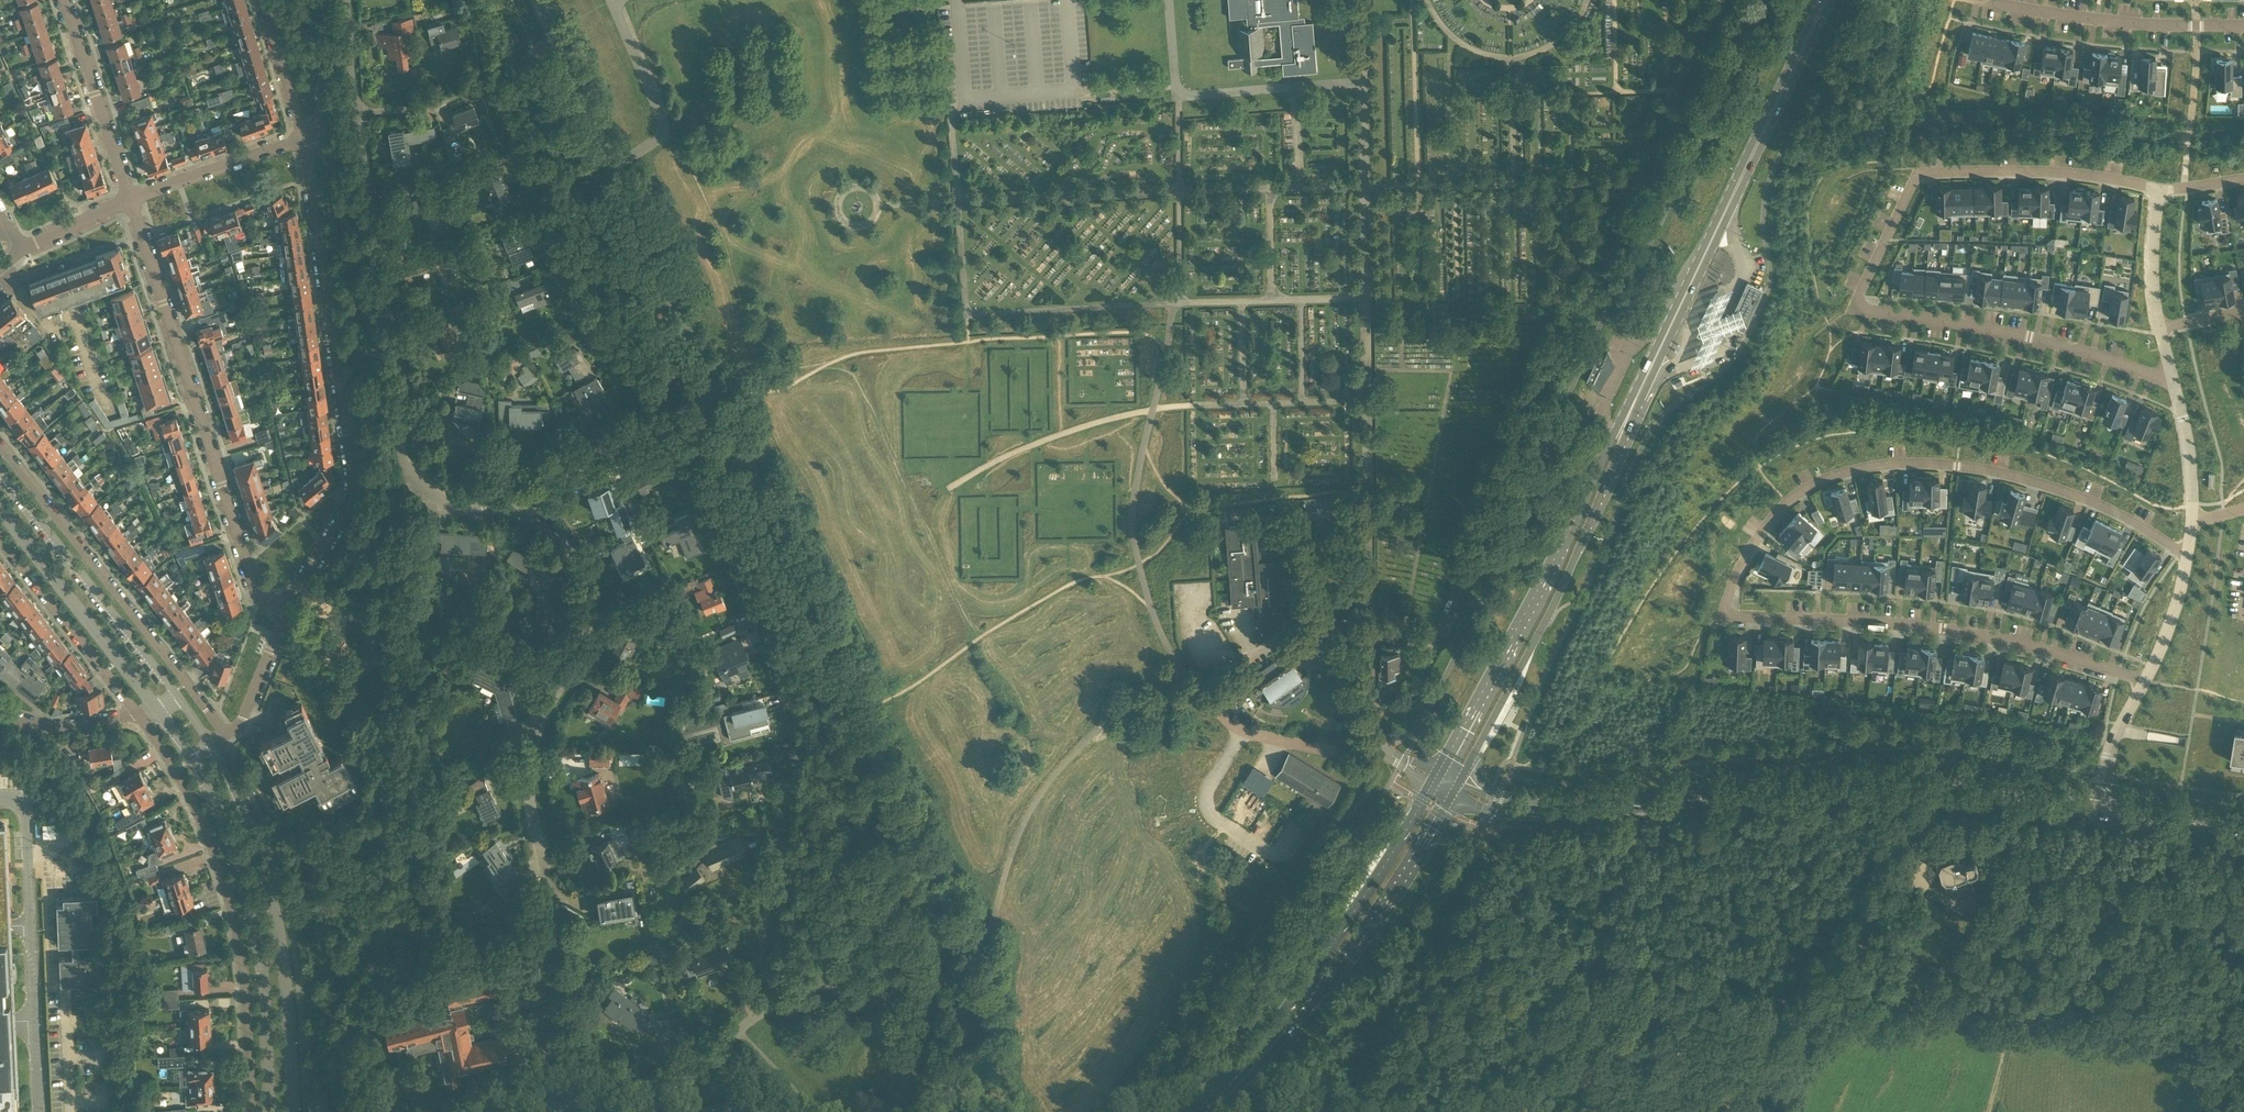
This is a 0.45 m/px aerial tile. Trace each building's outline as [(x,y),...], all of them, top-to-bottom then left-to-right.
[(110,0),(96,0),(92,1),(96,14),(112,9),(110,0)] [(1298,0),(1228,0),(1230,18),(1247,16),(1247,26),(1250,26),(1250,28),(1236,29),(1238,56),(1242,56),(1242,58),(1228,59),(1229,68),(1243,66),(1243,72),(1260,71),(1259,65),(1283,63),(1283,74),(1317,71),(1313,22),(1298,23),(1298,18),(1299,18),(1298,0)] [(20,23),(42,15),(37,2),(21,8),(25,20),(19,22),(20,23)] [(248,15),(244,2),(225,8),(227,12),(229,11),(232,20),(229,21),(248,15)] [(96,14),(100,26),(117,21),(112,9),(96,14)] [(46,28),(42,15),(20,23),(21,27),(27,26),(29,33),(46,28)] [(233,34),(252,28),(248,15),(229,21),(230,25),(233,24),(236,33),(233,34)] [(394,32),(379,34),(380,47),(388,46),(390,58),(397,57),(399,68),(407,67),(402,32),(413,31),(411,18),(392,21),(394,32)] [(121,34),(117,21),(100,26),(104,39),(121,34)] [(460,42),(455,26),(445,29),(443,21),(426,26),(431,43),(439,41),(441,47),(460,42)] [(50,40),(46,28),(29,33),(33,46),(50,40)] [(256,41),(252,28),(233,34),(234,39),(237,38),(239,46),(237,47),(256,41)] [(1968,54),(1982,57),(1987,35),(1973,32),(1968,54)] [(1982,57),(1980,62),(1993,65),(1999,38),(1987,35),(1982,57)] [(2006,68),(2011,40),(1999,38),(1993,65),(2006,68)] [(54,53),(50,40),(33,46),(38,59),(54,53)] [(2011,40),(2006,68),(2019,70),(2024,43),(2011,40)] [(241,60),(260,55),(256,41),(237,47),(238,52),(241,51),(244,59),(241,60)] [(107,47),(111,60),(127,55),(123,42),(107,47)] [(2054,76),(2058,48),(2044,46),(2042,62),(2035,61),(2033,74),(2040,75),(2040,74),(2054,76)] [(2054,76),(2068,78),(2068,84),(2076,85),(2078,67),(2070,66),(2073,50),(2058,48),(2054,76)] [(2104,82),(2103,82),(2103,84),(2118,85),(2117,94),(2124,95),(2126,73),(2119,72),(2121,56),(2114,55),(2115,53),(2108,52),(2108,55),(2107,54),(2104,82)] [(2089,81),(2103,82),(2104,82),(2107,54),(2092,53),(2091,68),(2084,68),(2082,81),(2089,82),(2089,81)] [(131,67),(127,55),(111,60),(115,73),(131,67)] [(264,68),(260,55),(241,60),(242,64),(245,63),(247,72),(245,73),(264,68)] [(1959,57),(1957,65),(1964,66),(1965,59),(1959,57)] [(2139,85),(2153,86),(2152,94),(2164,95),(2166,68),(2155,68),(2156,58),(2140,57),(2139,85)] [(43,77),(60,72),(56,59),(39,64),(43,77)] [(2216,91),(2230,91),(2230,95),(2241,96),(2241,76),(2231,76),(2231,60),(2216,60),(2216,62),(2213,62),(2213,72),(2216,72),(2216,91)] [(115,73),(119,85),(136,80),(131,67),(115,73)] [(2029,68),(2023,67),(2021,78),(2027,79),(2029,68)] [(268,81),(264,68),(245,73),(246,78),(249,77),(251,85),(249,86),(268,81)] [(64,84),(60,72),(43,77),(47,90),(64,84)] [(140,93),(136,80),(119,85),(124,98),(140,93)] [(2,85),(5,91),(13,87),(10,81),(2,85)] [(272,94),(268,81),(249,86),(250,91),(247,92),(250,101),(260,98),(270,95),(272,94)] [(29,95),(24,84),(18,87),(23,98),(29,95)] [(68,97),(64,84),(47,90),(50,98),(44,100),(46,104),(52,102),(68,97)] [(207,99),(208,105),(225,100),(225,98),(224,98),(223,94),(207,99)] [(273,103),(270,95),(260,98),(263,107),(264,107),(265,109),(260,110),(261,114),(253,116),(259,132),(267,130),(266,126),(271,124),(271,121),(276,119),(272,104),(273,103)] [(149,96),(129,103),(132,111),(152,103),(149,96)] [(68,97),(52,102),(56,115),(72,110),(68,97)] [(458,129),(471,123),(480,145),(489,141),(481,119),(478,120),(473,106),(468,108),(468,110),(464,112),(463,110),(452,115),(458,129)] [(134,135),(155,128),(152,119),(157,118),(155,112),(131,120),(134,127),(132,129),(134,135)] [(244,138),(259,132),(253,116),(245,119),(244,116),(236,119),(238,122),(244,138)] [(59,127),(62,126),(61,125),(69,123),(67,118),(57,121),(59,127)] [(68,135),(71,144),(90,138),(85,123),(71,128),(69,123),(61,125),(62,126),(65,136),(68,135)] [(389,132),(391,148),(407,145),(407,142),(421,140),(421,142),(435,140),(433,127),(420,130),(420,131),(403,134),(402,130),(389,132)] [(442,129),(446,139),(448,143),(455,140),(450,127),(442,129)] [(158,135),(155,128),(134,135),(136,140),(138,141),(141,147),(163,140),(167,138),(165,133),(165,132),(158,135)] [(13,147),(16,145),(10,135),(9,136),(6,130),(0,133),(0,150),(2,154),(13,148),(13,147)] [(222,131),(209,135),(214,151),(227,147),(222,131)] [(200,156),(214,151),(209,135),(208,132),(203,134),(204,137),(195,140),(200,156)] [(40,135),(34,139),(38,147),(45,144),(40,135)] [(90,138),(71,144),(74,153),(65,156),(67,161),(95,152),(93,146),(95,144),(93,139),(90,138)] [(163,140),(141,147),(142,152),(141,154),(143,159),(145,160),(164,154),(162,146),(165,145),(163,140)] [(411,163),(407,145),(391,148),(394,163),(403,161),(403,165),(411,163)] [(10,152),(12,157),(25,151),(22,146),(10,152)] [(12,157),(10,152),(0,157),(0,167),(14,160),(12,157)] [(97,160),(95,152),(67,161),(69,168),(78,165),(81,173),(101,167),(102,166),(100,160),(97,160)] [(167,161),(164,154),(145,160),(150,173),(186,161),(185,156),(171,160),(167,161)] [(31,161),(44,189),(50,186),(53,188),(56,186),(57,183),(49,166),(40,170),(34,159),(31,161)] [(37,192),(44,189),(31,161),(24,164),(29,175),(23,178),(31,196),(33,197),(37,195),(37,192)] [(421,182),(442,178),(457,176),(452,162),(425,166),(425,168),(419,169),(421,182)] [(459,182),(483,172),(480,165),(457,175),(459,182)] [(101,167),(81,173),(89,197),(99,194),(97,190),(106,187),(100,168),(101,167)] [(504,184),(498,167),(483,172),(495,202),(486,205),(490,216),(506,209),(502,199),(509,197),(506,188),(508,187),(507,183),(504,184)] [(30,195),(31,196),(23,178),(16,181),(15,177),(7,181),(14,194),(13,196),(14,200),(17,200),(30,194),(30,195)] [(1950,215),(1950,187),(1949,187),(1949,185),(1942,185),(1942,188),(1936,188),(1937,216),(1950,215)] [(2000,186),(1987,187),(1988,215),(2008,214),(2007,200),(2001,201),(2000,186)] [(2011,201),(2011,216),(2032,216),(2033,187),(2019,186),(2018,201),(2011,201)] [(1950,215),(1963,215),(1962,187),(1950,187),(1950,215)] [(1975,187),(1962,187),(1963,215),(1975,215),(1975,187)] [(1988,215),(1987,187),(1975,187),(1975,215),(1988,215)] [(2033,187),(2032,216),(2054,217),(2054,202),(2047,202),(2048,187),(2033,187)] [(423,199),(401,202),(403,212),(426,208),(428,218),(423,219),(426,235),(430,234),(431,241),(454,237),(445,188),(422,192),(423,199)] [(2081,219),(2084,191),(2084,189),(2077,188),(2077,190),(2070,189),(2068,204),(2061,203),(2059,220),(2067,221),(2067,218),(2082,220),(2082,219),(2081,219)] [(2099,193),(2084,191),(2081,219),(2082,219),(2095,220),(2095,223),(2102,224),(2104,209),(2097,208),(2099,193)] [(2237,193),(2239,205),(2234,206),(2235,219),(2241,218),(2241,224),(2243,224),(2243,192),(2237,193)] [(269,213),(271,212),(279,209),(288,206),(286,201),(283,202),(280,194),(264,200),(269,213)] [(2129,226),(2130,224),(2135,224),(2137,212),(2132,211),(2134,198),(2119,196),(2117,210),(2110,209),(2107,227),(2114,228),(2115,223),(2129,226)] [(2226,216),(2219,217),(2216,198),(2202,201),(2203,207),(2198,208),(2200,220),(2205,220),(2207,233),(2221,230),(2221,232),(2229,231),(2226,216)] [(288,206),(279,209),(271,212),(274,229),(281,228),(281,227),(298,225),(296,211),(290,212),(288,206)] [(245,207),(235,210),(223,215),(234,249),(242,246),(240,238),(237,239),(235,233),(242,230),(237,216),(244,214),(247,221),(250,221),(247,212),(245,207)] [(234,249),(223,215),(209,219),(210,220),(202,223),(204,231),(212,228),(215,236),(222,233),(228,251),(234,249)] [(194,236),(195,241),(202,238),(198,227),(197,224),(190,226),(191,229),(194,236)] [(300,238),(298,225),(281,227),(281,228),(282,240),(300,238)] [(501,234),(508,254),(513,265),(533,257),(529,245),(527,246),(519,227),(504,233),(501,234)] [(159,237),(158,237),(162,251),(165,250),(185,244),(183,239),(180,240),(177,231),(166,235),(164,233),(160,234),(159,237)] [(301,250),(300,238),(282,240),(284,253),(301,250)] [(196,243),(195,241),(185,244),(165,250),(167,256),(165,259),(166,264),(186,258),(183,250),(192,247),(191,244),(196,243)] [(468,252),(466,241),(460,243),(462,253),(468,252)] [(38,311),(41,314),(55,309),(57,314),(61,313),(59,307),(125,284),(123,278),(129,276),(121,254),(123,254),(121,247),(120,246),(119,246),(118,246),(117,246),(116,247),(116,248),(115,248),(115,249),(95,256),(97,260),(29,284),(38,311)] [(233,260),(240,259),(239,250),(231,252),(233,260)] [(301,250),(284,253),(286,266),(303,264),(301,250)] [(434,269),(442,279),(445,285),(452,280),(446,271),(445,264),(452,263),(451,253),(411,259),(413,272),(421,271),(434,269)] [(172,270),(173,276),(199,268),(201,267),(200,263),(197,263),(191,265),(189,257),(186,258),(166,264),(168,270),(172,270)] [(1900,281),(1899,292),(1912,293),(1914,273),(1913,273),(1902,272),(1902,263),(1896,263),(1895,267),(1894,267),(1893,281),(1900,281)] [(305,277),(303,264),(286,266),(287,275),(284,275),(285,280),(287,280),(305,277)] [(1914,273),(1912,293),(1925,294),(1927,268),(1914,267),(1913,273),(1914,273)] [(200,273),(199,268),(173,276),(175,282),(173,284),(175,290),(200,282),(197,274),(200,273)] [(1927,268),(1925,294),(1937,295),(1939,271),(1940,271),(1940,270),(1927,268)] [(1975,298),(1988,300),(1991,277),(1992,272),(1979,270),(1979,269),(1972,268),(1970,282),(1977,283),(1975,298)] [(1937,295),(1950,296),(1952,272),(1940,271),(1939,271),(1937,295)] [(2216,279),(2220,301),(2235,298),(2232,285),(2239,284),(2236,271),(2229,272),(2230,275),(2216,279)] [(1970,273),(1952,272),(1950,296),(1963,297),(1963,290),(1968,290),(1970,273)] [(2001,301),(2013,303),(2016,275),(2003,273),(2003,279),(2001,301)] [(2042,278),(2029,276),(2025,304),(2026,304),(2026,306),(2032,307),(2033,305),(2038,306),(2041,288),(2048,288),(2049,275),(2042,274),(2042,278)] [(2206,303),(2220,301),(2216,279),(2215,274),(2194,277),(2197,291),(2203,290),(2206,303)] [(2025,304),(2029,276),(2016,275),(2013,303),(2025,304)] [(307,276),(305,277),(287,280),(289,292),(309,289),(307,276)] [(476,279),(479,291),(489,287),(486,281),(482,283),(480,277),(476,279)] [(1991,277),(1988,300),(2001,301),(2003,279),(1991,277)] [(493,301),(503,298),(514,293),(519,306),(519,305),(522,311),(551,300),(544,282),(521,290),(516,278),(489,289),(489,291),(492,297),(493,301)] [(180,296),(182,301),(207,293),(205,289),(202,290),(200,282),(175,290),(177,295),(180,296)] [(2075,286),(2054,282),(2051,301),(2058,302),(2057,308),(2071,311),(2075,286)] [(2071,311),(2085,313),(2090,285),(2075,283),(2075,286),(2071,311)] [(2111,301),(2108,317),(2123,319),(2128,290),(2114,288),(2115,285),(2104,283),(2101,299),(2111,301)] [(1747,328),(1764,292),(1749,286),(1746,291),(1736,313),(1742,311),(1747,328)] [(115,310),(139,302),(138,297),(135,297),(133,289),(111,297),(115,310)] [(311,302),(309,289),(289,292),(289,298),(292,297),(294,304),(311,302)] [(492,297),(489,291),(481,293),(484,299),(481,301),(483,305),(492,302),(490,297),(492,297)] [(1726,336),(1747,328),(1742,311),(1736,313),(1746,291),(1713,297),(1698,327),(1705,341),(1694,369),(1714,363),(1726,336)] [(208,298),(207,293),(182,301),(184,308),(182,310),(183,314),(186,315),(203,309),(200,301),(208,298)] [(32,344),(43,336),(11,296),(0,305),(32,344)] [(229,301),(231,307),(239,305),(241,304),(239,297),(229,301)] [(119,324),(142,316),(140,309),(141,308),(139,302),(115,310),(119,324)] [(311,302),(294,304),(295,318),(313,315),(311,302)] [(32,344),(0,305),(0,325),(9,337),(11,339),(22,353),(32,344)] [(200,342),(201,342),(221,336),(217,323),(243,315),(239,305),(231,307),(214,313),(205,316),(208,325),(195,329),(200,342)] [(455,320),(448,323),(428,332),(437,352),(457,342),(453,333),(460,329),(458,326),(467,322),(463,312),(453,317),(455,320)] [(315,328),(313,315),(295,318),(292,318),(293,324),(296,323),(297,331),(315,328)] [(124,337),(148,329),(146,323),(144,323),(142,316),(119,324),(124,337)] [(1,348),(11,339),(9,337),(0,325),(0,346),(1,348)] [(315,328),(297,331),(299,344),(317,341),(315,328)] [(128,350),(151,343),(148,336),(150,334),(148,329),(124,337),(128,350)] [(221,336),(201,342),(205,356),(219,352),(224,350),(220,336),(221,336)] [(650,350),(652,349),(656,347),(650,336),(643,340),(650,350)] [(245,340),(240,341),(236,343),(238,349),(242,348),(241,345),(246,343),(245,340)] [(318,354),(317,341),(299,344),(301,357),(318,354)] [(522,349),(528,358),(535,355),(533,349),(539,346),(537,342),(522,349)] [(1871,372),(1874,344),(1861,342),(1859,358),(1851,357),(1851,364),(1858,365),(1858,370),(1871,372)] [(1871,372),(1883,373),(1887,345),(1874,344),(1871,372)] [(1900,347),(1887,345),(1883,373),(1895,375),(1895,376),(1903,377),(1903,374),(1905,363),(1898,362),(1900,347)] [(133,367),(158,359),(156,354),(154,353),(151,346),(129,353),(133,367)] [(42,348),(36,353),(41,358),(46,354),(42,348)] [(528,358),(522,349),(516,352),(518,356),(520,362),(528,358)] [(1924,374),(1928,351),(1915,349),(1913,362),(1906,361),(1906,363),(1905,363),(1903,374),(1911,376),(1911,372),(1923,374),(1924,374)] [(205,356),(210,370),(223,366),(229,364),(224,350),(219,352),(205,356)] [(484,350),(476,353),(482,365),(489,362),(484,350)] [(594,375),(579,350),(574,353),(572,350),(557,359),(563,370),(568,366),(579,384),(594,375)] [(1936,381),(1937,378),(1936,378),(1940,353),(1928,351),(1924,374),(1923,374),(1923,379),(1936,381)] [(1608,352),(1607,352),(1604,359),(1599,357),(1599,355),(1586,381),(1587,382),(1588,380),(1593,383),(1592,384),(1599,387),(1609,367),(1608,352)] [(1953,355),(1940,353),(1936,378),(1937,378),(1949,380),(1948,384),(1955,385),(1957,372),(1951,371),(1953,355)] [(318,354),(301,357),(303,370),(320,368),(318,354)] [(47,356),(41,360),(49,369),(55,364),(47,356)] [(1958,386),(1979,390),(1985,361),(1971,358),(1968,373),(1961,372),(1958,386)] [(138,380),(160,373),(158,366),(160,364),(158,359),(133,367),(138,380)] [(1999,364),(1985,361),(1979,390),(2003,395),(2006,381),(1996,379),(1999,364)] [(524,372),(518,377),(525,386),(538,376),(535,373),(536,373),(528,363),(521,368),(524,372)] [(49,370),(57,381),(64,376),(55,365),(49,370)] [(215,385),(228,381),(223,366),(210,370),(215,385)] [(322,381),(320,368),(303,370),(305,383),(322,381)] [(2013,395),(2027,399),(2033,371),(2032,371),(2033,369),(2026,368),(2026,370),(2019,368),(2016,383),(2009,382),(2006,395),(2013,397),(2013,395)] [(2033,371),(2027,399),(2041,402),(2040,407),(2047,409),(2051,391),(2044,389),(2047,375),(2040,373),(2041,371),(2034,369),(2034,372),(2033,371)] [(142,393),(142,394),(166,386),(165,380),(162,380),(160,373),(138,380),(142,393)] [(593,402),(589,396),(603,388),(594,375),(579,384),(574,387),(577,391),(569,395),(579,411),(593,402)] [(234,379),(228,381),(215,385),(219,399),(239,393),(234,379)] [(484,392),(483,384),(473,382),(471,384),(469,381),(465,380),(465,381),(459,383),(458,383),(456,389),(473,393),(470,406),(455,403),(451,419),(453,419),(460,427),(469,423),(477,424),(480,411),(482,404),(484,392)] [(2059,408),(2072,412),(2081,384),(2080,384),(2080,382),(2074,380),(2073,382),(2067,380),(2062,395),(2056,393),(2051,407),(2058,409),(2059,408)] [(322,381),(305,383),(307,396),(324,394),(322,381)] [(2081,384),(2072,412),(2092,419),(2097,405),(2090,403),(2095,389),(2088,386),(2088,384),(2082,382),(2081,384)] [(0,390),(0,408),(16,395),(7,384),(0,390)] [(166,386),(142,394),(142,393),(139,394),(143,407),(141,408),(143,415),(153,412),(151,405),(166,401),(171,400),(166,386)] [(72,387),(64,393),(68,398),(76,392),(72,387)] [(16,395),(0,408),(9,419),(25,406),(19,399),(24,396),(24,395),(21,391),(16,395)] [(224,414),(237,410),(244,407),(239,393),(219,399),(224,414)] [(326,408),(324,394),(307,396),(309,410),(307,410),(326,408)] [(2126,400),(2112,395),(2103,418),(2123,426),(2128,415),(2121,412),(2126,400)] [(124,401),(121,402),(117,403),(121,416),(109,420),(94,399),(88,402),(106,428),(130,420),(129,416),(124,401)] [(30,413),(25,406),(9,419),(17,430),(33,417),(39,414),(39,413),(43,410),(50,404),(47,400),(40,406),(30,413)] [(549,409),(547,409),(547,404),(521,405),(509,405),(509,401),(511,400),(499,400),(499,424),(505,424),(505,423),(521,423),(541,423),(540,421),(549,421),(549,409)] [(76,405),(84,417),(91,412),(83,401),(76,405)] [(2124,436),(2131,439),(2132,434),(2146,440),(2151,426),(2156,428),(2161,416),(2156,414),(2157,412),(2143,407),(2137,420),(2131,418),(2124,436)] [(326,408),(307,410),(309,423),(326,421),(324,408),(326,408)] [(242,423),(237,410),(224,414),(228,428),(227,428),(242,423)] [(26,441),(42,429),(48,424),(39,413),(39,414),(33,417),(17,430),(26,441)] [(165,435),(179,431),(180,431),(176,417),(164,421),(161,414),(145,419),(148,427),(151,426),(155,438),(165,435)] [(84,420),(88,426),(95,420),(91,415),(84,420)] [(242,423),(227,428),(232,441),(253,434),(253,433),(252,430),(249,421),(242,423)] [(328,434),(326,421),(309,423),(302,424),(304,436),(308,436),(328,434)] [(268,428),(254,433),(257,442),(271,438),(268,428)] [(117,430),(127,448),(136,445),(131,435),(124,439),(119,429),(117,430)] [(59,431),(54,435),(57,439),(58,439),(63,435),(59,431)] [(165,435),(170,450),(183,445),(179,431),(165,435)] [(478,431),(476,437),(484,439),(485,432),(478,431)] [(43,432),(28,444),(35,452),(34,453),(36,456),(52,443),(49,439),(43,432)] [(97,436),(101,440),(106,436),(102,432),(97,436)] [(312,440),(313,449),(330,447),(328,434),(308,436),(308,441),(312,440)] [(58,439),(57,439),(60,443),(61,443),(66,439),(63,435),(58,439)] [(267,448),(275,446),(278,445),(276,439),(265,442),(267,448)] [(52,443),(36,456),(38,459),(39,458),(46,466),(61,454),(55,447),(52,443)] [(131,455),(139,451),(136,445),(128,449),(131,455)] [(175,464),(188,459),(183,445),(170,450),(164,452),(167,460),(173,458),(175,464)] [(332,460),(330,447),(313,449),(315,463),(321,462),(328,461),(332,460)] [(72,457),(71,458),(74,462),(80,457),(77,453),(72,457)] [(61,454),(46,466),(54,477),(69,465),(66,461),(61,454)] [(69,465),(54,477),(63,489),(78,477),(73,470),(78,465),(83,461),(80,457),(74,462),(69,465)] [(234,476),(236,481),(258,474),(255,466),(263,464),(261,457),(234,466),(237,473),(234,476)] [(173,480),(193,474),(188,459),(175,464),(177,470),(171,472),(173,480)] [(322,469),(310,479),(320,492),(328,486),(325,483),(333,477),(330,474),(328,461),(321,462),(322,469)] [(627,467),(634,480),(641,493),(648,489),(646,485),(664,474),(657,461),(637,472),(633,463),(627,467)] [(2134,472),(2140,474),(2143,466),(2137,463),(2134,472)] [(295,471),(290,473),(293,485),(298,484),(295,471)] [(84,484),(78,477),(63,489),(64,489),(63,491),(66,495),(68,495),(72,499),(87,488),(92,484),(100,478),(102,476),(99,472),(84,484)] [(184,492),(197,488),(193,474),(173,480),(176,489),(179,490),(180,490),(181,488),(180,487),(182,486),(184,492)] [(260,482),(258,474),(236,481),(238,487),(241,487),(243,494),(270,485),(268,479),(260,482)] [(1927,501),(1927,505),(1949,506),(1949,487),(1941,486),(1942,479),(1935,479),(1935,476),(1927,476),(1927,479),(1927,501)] [(130,477),(124,482),(128,487),(130,487),(135,483),(130,477)] [(92,484),(95,488),(100,484),(100,483),(103,481),(100,478),(92,484)] [(1906,491),(1906,504),(1913,504),(1913,500),(1927,501),(1927,479),(1913,478),(1913,491),(1906,491)] [(309,502),(320,492),(310,479),(298,489),(309,502)] [(1875,494),(1869,495),(1870,507),(1892,505),(1888,480),(1874,482),(1875,494)] [(641,511),(631,516),(628,517),(620,493),(617,494),(613,482),(604,485),(605,488),(589,494),(595,513),(608,508),(612,518),(617,516),(624,531),(645,523),(641,511)] [(1974,483),(1970,507),(1990,511),(1992,498),(1986,497),(1988,485),(1974,483)] [(243,503),(245,508),(267,501),(264,493),(272,490),(270,485),(243,494),(245,501),(243,503)] [(87,488),(72,499),(75,504),(74,507),(77,510),(80,510),(81,511),(96,499),(90,491),(87,488)] [(202,502),(197,488),(184,492),(186,499),(179,501),(182,509),(188,507),(202,502)] [(1827,496),(1837,519),(1857,511),(1852,499),(1845,502),(1841,491),(1827,496)] [(2030,509),(2024,507),(2027,494),(2014,491),(2007,515),(2027,521),(2030,509)] [(112,508),(118,503),(116,500),(109,504),(112,508)] [(82,513),(91,525),(107,513),(98,501),(82,513)] [(269,509),(267,501),(245,508),(246,512),(249,513),(252,521),(250,523),(252,526),(257,522),(265,520),(268,517),(272,514),(278,510),(277,507),(269,509)] [(193,521),(207,517),(202,502),(188,507),(193,521)] [(91,525),(100,536),(115,523),(111,518),(117,513),(116,512),(122,508),(118,503),(112,508),(107,513),(91,525)] [(287,508),(295,517),(300,513),(293,504),(287,508)] [(2047,527),(2051,529),(2050,531),(2071,538),(2075,526),(2068,523),(2073,509),(2059,505),(2055,518),(2050,516),(2047,527)] [(1818,525),(1824,521),(1818,509),(1811,512),(1818,525)] [(1794,523),(1813,540),(1823,530),(1803,512),(1794,523)] [(257,522),(252,526),(258,532),(256,534),(255,536),(255,538),(256,540),(257,541),(259,542),(262,542),(263,541),(264,541),(265,541),(281,529),(274,520),(276,518),(272,514),(268,517),(265,520),(257,522)] [(647,523),(656,519),(654,514),(645,518),(647,523)] [(696,558),(694,554),(702,551),(687,514),(674,519),(678,529),(660,536),(664,547),(665,546),(664,544),(668,543),(669,546),(671,545),(671,544),(679,540),(686,558),(688,561),(696,558)] [(207,517),(193,521),(192,521),(195,530),(187,533),(191,545),(199,542),(196,535),(212,530),(207,517)] [(1271,549),(1268,517),(1254,518),(1255,524),(1229,526),(1235,606),(1262,604),(1263,616),(1254,617),(1256,646),(1290,621),(1288,594),(1281,595),(1279,566),(1282,565),(1282,559),(1279,559),(1278,549),(1271,549)] [(2097,519),(2091,531),(2084,528),(2079,540),(2085,543),(2086,540),(2100,546),(2110,526),(2097,519)] [(127,526),(130,530),(136,525),(133,521),(127,526)] [(100,536),(109,547),(124,535),(115,523),(100,536)] [(1813,540),(1794,523),(1784,533),(1796,543),(1791,549),(1801,558),(1805,552),(1804,551),(1813,540)] [(139,530),(136,525),(130,530),(133,534),(139,530)] [(633,530),(636,535),(646,530),(644,526),(633,530)] [(2122,532),(2110,526),(2100,546),(2112,552),(2110,555),(2116,559),(2122,546),(2116,543),(2122,532)] [(1946,535),(1946,527),(1923,527),(1923,535),(1946,535)] [(440,549),(436,565),(447,568),(448,564),(467,565),(468,550),(486,551),(487,535),(476,535),(476,538),(458,537),(458,534),(436,533),(436,538),(435,538),(435,549),(440,549)] [(132,545),(124,535),(109,547),(117,558),(132,545)] [(622,568),(632,564),(634,567),(641,563),(635,549),(629,552),(624,540),(611,546),(622,568)] [(2025,551),(2028,544),(2015,540),(2012,547),(2025,551)] [(144,549),(147,553),(153,548),(150,544),(144,549)] [(123,565),(126,569),(141,557),(132,545),(117,558),(123,565)] [(513,546),(507,557),(541,579),(544,585),(544,595),(536,595),(536,613),(543,614),(542,640),(555,640),(556,625),(558,625),(558,620),(556,620),(557,579),(559,575),(549,569),(549,564),(545,562),(541,564),(513,546)] [(2161,555),(2149,547),(2135,568),(2152,580),(2159,570),(2154,565),(2161,555)] [(147,553),(141,557),(126,569),(129,574),(130,573),(135,581),(156,565),(150,558),(157,552),(153,548),(147,553)] [(187,548),(175,552),(180,564),(185,563),(183,557),(190,554),(187,548)] [(209,570),(230,564),(229,558),(226,558),(224,550),(197,559),(199,565),(206,562),(209,570)] [(1764,566),(1773,571),(1771,575),(1782,581),(1784,576),(1786,577),(1796,558),(1785,552),(1782,558),(1771,553),(1764,566)] [(1875,586),(1877,563),(1877,560),(1865,559),(1865,563),(1863,585),(1875,586)] [(1944,579),(1946,559),(1939,559),(1938,566),(1924,564),(1924,568),(1922,590),(1936,591),(1937,578),(1944,579)] [(2068,570),(2071,562),(2065,560),(2062,568),(2068,570)] [(1851,584),(1852,562),(1839,561),(1837,583),(1851,584)] [(1924,568),(1910,566),(1910,562),(1904,561),(1902,575),(1909,575),(1907,588),(1922,590),(1924,568)] [(179,567),(175,562),(171,565),(171,567),(174,571),(179,567)] [(1851,584),(1863,585),(1865,563),(1852,562),(1851,584)] [(1890,587),(1891,565),(1877,563),(1875,586),(1890,587)] [(232,569),(230,564),(209,570),(211,579),(204,581),(206,586),(232,578),(230,571),(232,569)] [(0,570),(0,589),(14,578),(5,566),(0,570)] [(177,577),(182,573),(179,568),(174,572),(177,577)] [(1961,568),(1959,581),(1966,582),(1964,595),(1978,597),(1982,576),(1967,573),(1968,569),(1961,568)] [(137,583),(146,595),(169,576),(166,572),(159,578),(153,571),(137,583)] [(2066,582),(2069,574),(2063,572),(2060,579),(2066,582)] [(1995,578),(1982,576),(1978,597),(1991,600),(1994,587),(2000,588),(2003,575),(1996,574),(1995,578)] [(2081,579),(2073,575),(2069,583),(2078,587),(2081,579)] [(173,580),(169,576),(146,595),(155,606),(170,593),(165,587),(173,580)] [(235,585),(232,578),(206,586),(207,592),(215,590),(218,598),(239,591),(238,586),(235,585)] [(699,589),(693,591),(697,599),(699,598),(704,611),(714,607),(716,611),(725,607),(718,590),(712,592),(710,586),(712,585),(709,578),(696,583),(699,589)] [(24,591),(15,581),(0,593),(8,604),(24,591)] [(693,587),(690,581),(672,589),(674,595),(693,587)] [(2029,586),(2015,582),(2009,603),(2023,607),(2029,586)] [(2029,586),(2023,607),(2034,611),(2041,589),(2029,586)] [(2133,596),(2142,600),(2143,600),(2146,593),(2138,587),(2133,596)] [(2054,593),(2041,589),(2034,611),(2048,615),(2054,593)] [(24,591),(8,604),(17,615),(32,602),(24,591)] [(239,591),(218,598),(220,606),(213,608),(215,614),(241,606),(239,598),(241,596),(239,591)] [(176,600),(170,593),(155,606),(164,617),(187,598),(184,594),(176,600)] [(2141,600),(2135,597),(2132,605),(2138,608),(2141,600)] [(164,617),(173,628),(188,616),(191,613),(185,606),(190,603),(190,602),(187,598),(164,617)] [(2067,621),(2079,626),(2088,606),(2075,600),(2067,621)] [(41,614),(32,602),(17,615),(26,626),(41,614)] [(2089,602),(2088,606),(2079,626),(2091,631),(2101,606),(2089,602)] [(2101,606),(2091,631),(2102,635),(2112,611),(2101,606)] [(637,619),(653,620),(654,611),(638,611),(637,619)] [(2112,611),(2102,635),(2116,641),(2126,616),(2112,611)] [(41,614),(26,626),(34,637),(50,624),(41,614)] [(417,627),(421,617),(414,614),(410,623),(417,627)] [(193,623),(188,616),(173,628),(178,635),(177,636),(181,640),(204,620),(201,617),(193,623)] [(184,643),(190,650),(205,638),(200,631),(207,625),(207,624),(204,620),(181,640),(184,644),(184,643)] [(239,621),(233,636),(240,639),(246,623),(239,621)] [(637,637),(635,640),(629,637),(635,626),(627,622),(621,632),(618,630),(614,638),(617,639),(607,659),(612,661),(611,663),(617,666),(623,654),(633,659),(637,649),(645,653),(650,643),(637,637)] [(736,631),(733,623),(719,629),(722,636),(736,631)] [(43,648),(58,635),(50,624),(34,637),(43,648)] [(10,632),(13,636),(19,631),(16,627),(10,632)] [(8,634),(4,631),(0,637),(0,639),(3,641),(8,634)] [(22,636),(19,631),(13,636),(17,640),(22,636)] [(12,637),(8,634),(3,641),(7,645),(12,637)] [(58,635),(43,648),(52,659),(68,647),(58,635)] [(1735,660),(1757,661),(1757,649),(1750,649),(1750,636),(1736,636),(1735,660)] [(1761,650),(1761,663),(1768,663),(1768,659),(1782,660),(1783,638),(1769,637),(1768,650),(1761,650)] [(193,657),(195,657),(199,662),(200,660),(215,649),(205,638),(190,650),(192,652),(190,654),(193,657)] [(1782,660),(1782,665),(1796,665),(1796,668),(1803,668),(1803,655),(1796,655),(1796,638),(1783,638),(1782,660)] [(1814,661),(1829,662),(1829,639),(1815,639),(1815,652),(1808,652),(1807,665),(1814,665),(1814,661)] [(1829,639),(1829,662),(1842,662),(1842,666),(1849,667),(1850,653),(1842,653),(1843,640),(1829,639)] [(733,648),(730,640),(712,647),(715,655),(720,668),(726,666),(729,674),(738,670),(740,676),(747,673),(742,661),(748,659),(742,644),(733,648)] [(692,651),(705,646),(703,641),(691,646),(692,651)] [(1854,667),(1861,667),(1861,663),(1875,664),(1877,642),(1863,641),(1862,654),(1855,654),(1854,667)] [(1877,642),(1875,664),(1875,669),(1896,670),(1897,657),(1890,656),(1891,643),(1877,642)] [(11,654),(0,645),(0,667),(11,654)] [(1922,674),(1925,647),(1910,645),(1908,661),(1901,660),(1900,673),(1907,674),(1907,672),(1922,674)] [(30,652),(33,656),(39,652),(36,647),(30,652)] [(1943,666),(1936,665),(1938,648),(1925,647),(1922,674),(1935,675),(1935,679),(1942,679),(1943,666)] [(216,652),(215,649),(200,660),(205,666),(216,652)] [(56,660),(65,671),(79,660),(76,655),(74,655),(69,650),(56,660)] [(1401,671),(1401,653),(1396,653),(1396,651),(1383,651),(1383,657),(1382,657),(1383,677),(1382,677),(1382,678),(1396,678),(1396,671),(1401,671)] [(1954,673),(1968,676),(1972,654),(1958,651),(1956,664),(1949,663),(1947,676),(1953,677),(1954,673)] [(42,656),(39,652),(33,656),(37,660),(42,656)] [(205,666),(212,669),(216,656),(217,657),(218,654),(216,652),(205,666)] [(11,654),(0,667),(0,674),(3,676),(4,674),(16,683),(27,669),(21,664),(20,666),(9,657),(11,654)] [(1972,654),(1968,676),(1982,678),(1981,682),(1988,683),(1990,670),(1983,669),(1986,656),(1972,654)] [(21,664),(27,669),(27,670),(30,666),(34,662),(28,656),(21,664)] [(216,656),(212,669),(209,675),(224,680),(228,670),(230,670),(232,666),(230,664),(231,662),(217,657),(216,656)] [(83,665),(79,660),(65,671),(62,674),(72,687),(73,686),(76,689),(92,686),(95,684),(91,679),(88,681),(85,677),(87,675),(83,670),(85,669),(83,666),(83,665)] [(505,675),(496,670),(493,660),(482,663),(473,679),(495,691),(503,719),(516,716),(509,693),(515,692),(516,689),(514,687),(513,685),(524,682),(521,670),(505,675)] [(1261,684),(1270,697),(1274,694),(1275,696),(1266,702),(1269,704),(1272,705),(1275,706),(1279,707),(1281,707),(1283,707),(1288,706),(1290,705),(1293,704),(1295,703),(1297,702),(1300,700),(1302,697),(1304,695),(1306,692),(1307,690),(1308,687),(1309,682),(1309,680),(1308,675),(1308,672),(1299,679),(1298,677),(1301,675),(1292,662),(1282,669),(1276,660),(1260,671),(1266,680),(1261,684)] [(1999,686),(2000,682),(2014,686),(2019,664),(2006,660),(2002,673),(1996,671),(1993,684),(1999,686)] [(39,666),(34,662),(30,666),(36,670),(39,666)] [(2019,664),(2014,686),(2028,689),(2027,693),(2033,694),(2037,682),(2030,680),(2033,667),(2019,664)] [(51,665),(45,669),(48,674),(54,669),(51,665)] [(26,692),(25,694),(33,701),(39,695),(37,692),(46,681),(33,670),(31,673),(27,670),(27,669),(16,683),(26,692)] [(2044,697),(2045,693),(2058,697),(2065,676),(2051,672),(2047,684),(2041,682),(2037,695),(2044,697)] [(2065,676),(2058,697),(2070,701),(2077,680),(2065,676)] [(2077,680),(2070,701),(2069,705),(2081,708),(2082,705),(2088,683),(2077,680)] [(2088,683),(2082,705),(2095,709),(2102,687),(2088,683)] [(622,685),(618,692),(613,700),(599,692),(589,709),(590,709),(587,713),(594,716),(596,713),(608,720),(618,703),(623,706),(628,697),(637,699),(638,688),(622,685)] [(83,707),(84,710),(88,709),(88,707),(103,704),(101,690),(93,691),(92,686),(76,689),(77,694),(73,695),(74,701),(77,700),(79,708),(83,707)] [(1261,702),(1268,694),(1261,687),(1253,695),(1261,702)] [(50,703),(56,706),(61,695),(55,692),(50,703)] [(271,767),(282,762),(287,760),(291,768),(270,779),(282,802),(313,786),(324,807),(357,790),(340,757),(330,762),(301,704),(283,713),(291,728),(260,745),(271,767)] [(729,713),(723,715),(730,739),(752,734),(750,726),(769,721),(764,704),(731,713),(729,713)] [(729,713),(727,706),(714,709),(716,717),(723,715),(729,713)] [(1982,714),(1983,707),(1975,706),(1974,712),(1982,714)] [(2237,728),(2233,749),(2232,757),(2243,759),(2243,729),(2237,728)] [(499,753),(506,741),(499,737),(492,749),(499,753)] [(110,743),(88,747),(79,748),(80,755),(89,754),(91,763),(113,759),(110,743)] [(589,749),(589,765),(608,765),(609,749),(589,749)] [(1341,785),(1289,753),(1275,776),(1328,807),(1341,785)] [(689,760),(680,763),(682,769),(691,767),(689,760)] [(767,775),(772,773),(771,769),(769,763),(743,768),(743,770),(736,771),(736,768),(728,770),(728,771),(726,766),(715,768),(722,797),(732,798),(730,788),(732,788),(753,784),(768,781),(767,775)] [(1272,782),(1251,769),(1243,782),(1263,795),(1272,782)] [(119,800),(128,795),(147,784),(146,783),(147,781),(145,776),(143,776),(139,770),(121,781),(118,775),(108,781),(111,787),(119,800)] [(13,786),(28,789),(30,775),(16,772),(13,786)] [(599,774),(577,780),(579,788),(576,789),(579,800),(580,799),(584,811),(608,805),(599,774)] [(700,774),(687,777),(688,786),(702,784),(700,774)] [(88,780),(82,784),(85,788),(91,784),(88,780)] [(466,798),(470,796),(473,803),(476,801),(482,815),(490,812),(492,815),(499,811),(490,791),(488,792),(486,788),(487,788),(484,782),(464,791),(466,798)] [(147,784),(128,795),(132,803),(127,806),(131,813),(118,820),(122,826),(133,821),(143,815),(139,808),(153,800),(149,793),(151,791),(147,784)] [(750,803),(751,809),(764,806),(763,800),(766,799),(765,793),(752,795),(753,802),(750,803)] [(1952,818),(1957,810),(1950,806),(1945,813),(1952,818)] [(144,845),(151,843),(164,837),(172,833),(169,827),(166,826),(164,820),(147,827),(147,828),(141,830),(144,836),(141,838),(144,845)] [(66,821),(44,822),(46,875),(68,875),(66,821)] [(137,821),(125,827),(128,833),(140,827),(137,821)] [(610,825),(612,838),(588,849),(592,858),(596,856),(601,866),(615,859),(612,851),(614,850),(613,847),(626,841),(622,822),(610,825)] [(13,1025),(12,999),(9,934),(8,920),(8,919),(4,823),(0,823),(0,1111),(17,1111),(13,1025)] [(158,868),(156,863),(164,860),(161,855),(176,848),(174,843),(175,840),(172,833),(164,837),(151,843),(154,851),(148,854),(149,856),(148,861),(148,865),(136,869),(138,875),(158,868)] [(714,838),(700,845),(711,870),(720,865),(720,864),(744,853),(736,834),(716,843),(714,838)] [(504,886),(508,883),(521,874),(514,864),(511,866),(494,840),(484,846),(491,858),(489,860),(494,867),(491,868),(491,871),(495,877),(498,876),(504,886)] [(1949,848),(1939,853),(1936,860),(1939,871),(1944,875),(1945,875),(1946,879),(1944,879),(1943,879),(1948,897),(1974,890),(1970,872),(1969,872),(1969,873),(1967,873),(1966,870),(1967,870),(1969,865),(1973,864),(1975,863),(1976,862),(1977,860),(1978,858),(1978,857),(1978,854),(1977,853),(1976,851),(1974,850),(1970,849),(1968,850),(1965,851),(1961,847),(1954,848),(1949,848)] [(74,848),(74,875),(83,875),(84,848),(74,848)] [(184,863),(170,868),(172,876),(187,870),(184,863)] [(696,868),(679,882),(687,892),(704,878),(696,868)] [(159,896),(189,887),(187,879),(185,880),(183,873),(161,880),(159,873),(148,877),(150,884),(155,882),(160,896),(159,896)] [(45,938),(52,938),(54,997),(101,995),(96,895),(90,896),(89,876),(42,878),(45,938)] [(192,895),(189,887),(159,896),(160,897),(159,897),(159,898),(138,905),(141,914),(162,907),(167,922),(171,920),(172,922),(196,914),(193,905),(183,909),(182,906),(192,902),(190,895),(192,895)] [(600,918),(604,917),(625,914),(626,923),(635,922),(631,893),(596,898),(597,899),(600,918)] [(185,930),(186,930),(190,950),(204,947),(199,927),(195,928),(193,917),(183,919),(185,930)] [(519,926),(517,918),(504,920),(506,929),(519,926)] [(132,931),(140,929),(137,919),(132,921),(132,931)] [(171,921),(163,924),(167,935),(175,933),(171,921)] [(720,959),(723,958),(731,955),(722,936),(712,941),(714,946),(704,950),(704,949),(690,955),(696,972),(721,962),(720,959)] [(641,955),(644,965),(658,962),(655,951),(641,955)] [(668,958),(662,964),(667,968),(673,962),(668,958)] [(185,969),(192,969),(194,989),(208,989),(206,968),(203,968),(203,963),(185,964),(185,969)] [(657,978),(657,975),(655,973),(651,973),(649,976),(650,979),(652,981),(655,980),(657,978)] [(460,1000),(496,993),(494,980),(445,990),(449,1009),(443,1010),(444,1014),(384,1026),(388,1044),(410,1040),(412,1050),(438,1045),(446,1083),(459,1081),(457,1069),(506,1059),(505,1055),(518,1053),(514,1034),(470,1043),(469,1038),(473,1037),(472,1034),(472,1032),(468,1031),(463,1010),(462,1010),(460,1000)] [(164,999),(178,998),(177,988),(163,989),(164,999)] [(652,1020),(652,1019),(633,1003),(636,1001),(631,997),(629,1000),(614,988),(609,994),(613,997),(604,1008),(615,1017),(617,1015),(638,1032),(644,1025),(646,1027),(649,1029),(659,1026),(662,1035),(673,1032),(666,1013),(659,1015),(660,1020),(657,1021),(655,1022),(652,1020)] [(179,1007),(178,998),(164,999),(167,999),(167,1008),(179,1007)] [(188,1017),(189,1026),(209,1024),(211,1023),(211,1018),(209,1017),(209,1010),(202,1011),(202,1009),(195,1009),(195,1011),(188,1011),(188,1008),(180,1009),(180,1018),(185,1018),(185,1017),(188,1017)] [(209,1026),(209,1024),(189,1026),(189,1041),(196,1040),(196,1042),(204,1041),(204,1040),(210,1040),(210,1033),(212,1032),(211,1027),(209,1026)] [(687,1025),(675,1030),(679,1037),(690,1032),(687,1025)] [(170,1055),(182,1055),(182,1046),(169,1047),(170,1055)] [(182,1065),(182,1055),(170,1055),(170,1056),(168,1056),(169,1066),(182,1065)] [(189,1078),(190,1086),(212,1085),(212,1068),(196,1068),(196,1065),(188,1065),(189,1078)] [(213,1102),(212,1085),(190,1086),(190,1094),(186,1095),(187,1105),(191,1105),(191,1106),(197,1106),(197,1103),(213,1102)] [(565,1111),(570,1104),(554,1094),(545,1106),(554,1111),(566,1111),(565,1111)] [(711,1111),(733,1111),(739,1109),(737,1102),(733,1104),(721,1110),(711,1111)]
